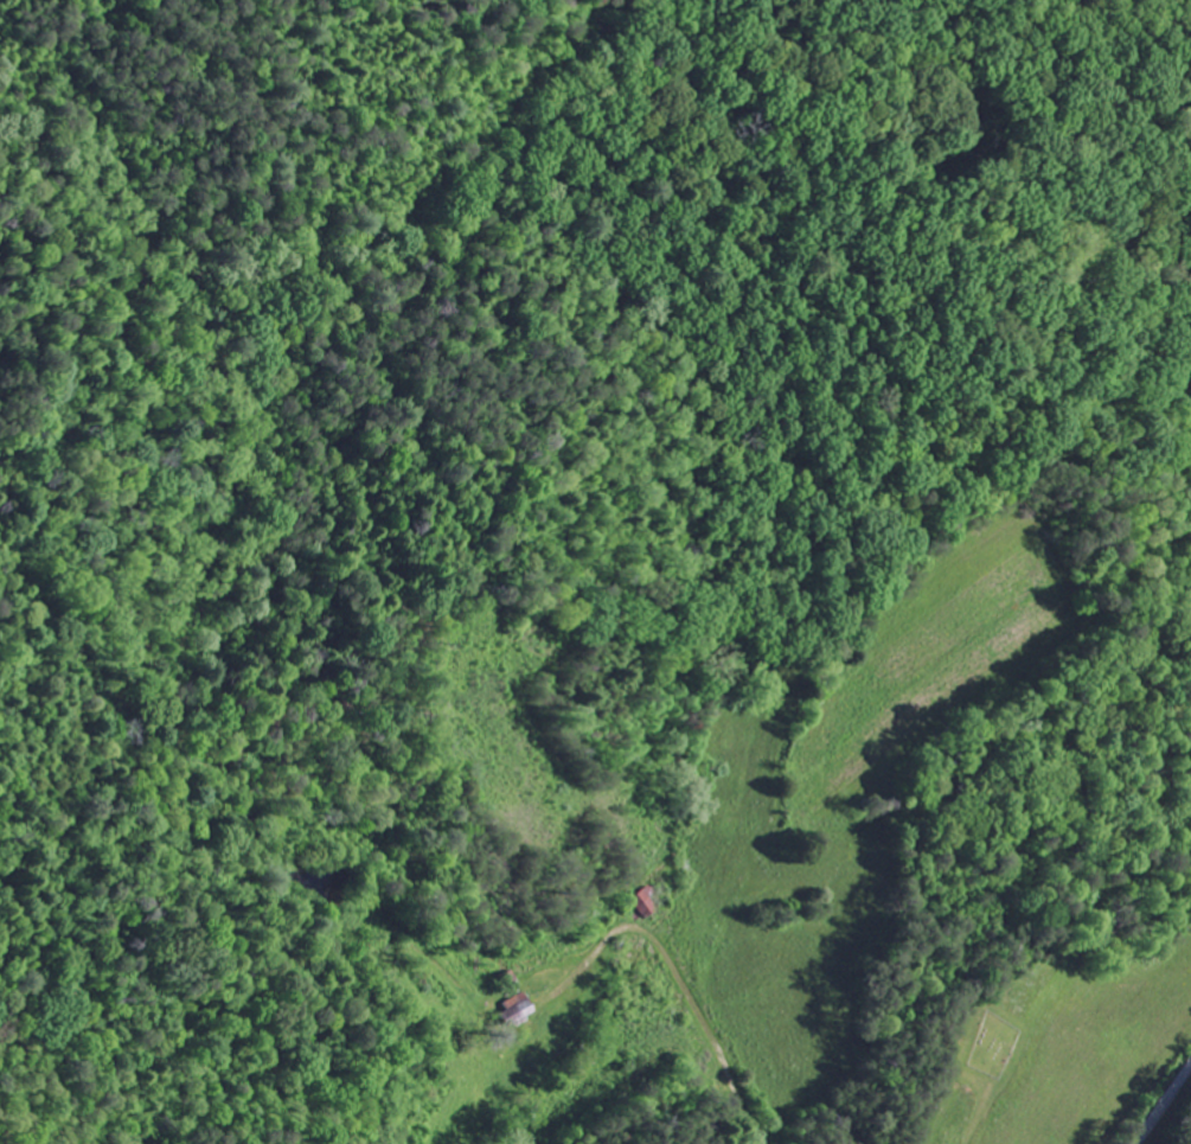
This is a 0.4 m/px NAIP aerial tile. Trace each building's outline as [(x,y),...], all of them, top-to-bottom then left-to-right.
[(648,884),(623,901),(638,918),(667,899),(648,884)] [(508,964),(497,972),(505,988),(519,977),(508,964)] [(518,989),(499,999),(512,1024),(531,1010),(518,989)]
